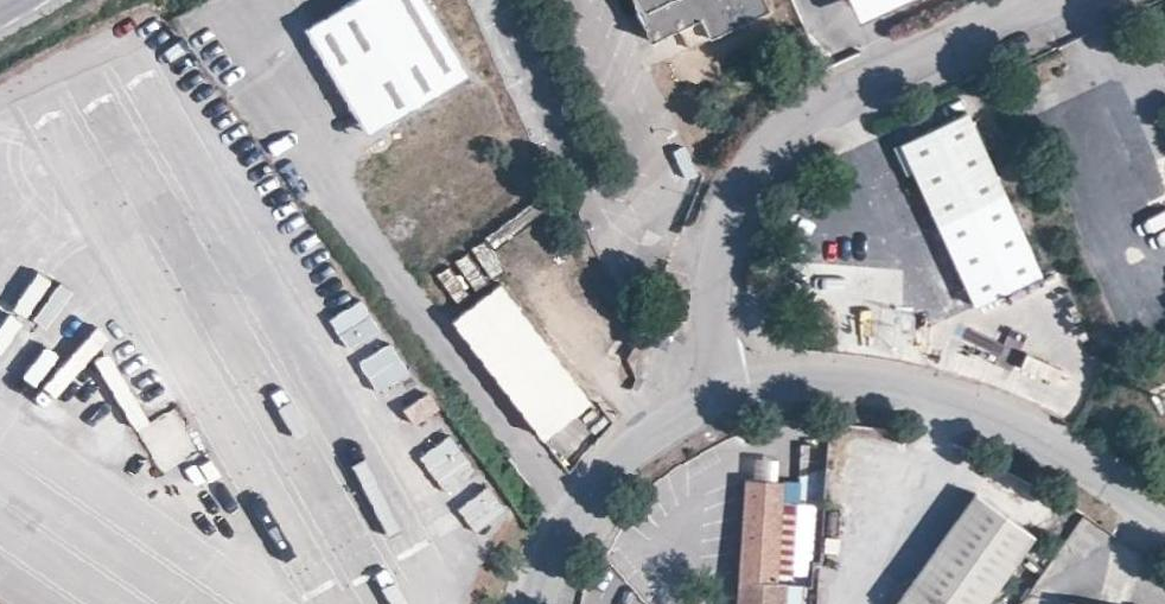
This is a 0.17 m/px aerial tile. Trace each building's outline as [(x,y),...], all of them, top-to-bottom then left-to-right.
[(379,129),(469,77),(424,0),(362,0),(305,33),(350,112),(365,103),(379,129)] [(650,46),(704,21),(713,40),(768,15),(761,0),(629,0),(650,46)] [(887,15),(880,0),(848,0),(861,28),(887,15)] [(887,15),(921,0),(880,0),(887,15)] [(365,137),(379,129),(365,103),(350,112),(365,137)] [(1038,269),(1014,216),(965,110),(898,140),(947,247),(972,299),(1038,269)] [(454,330),(546,447),(593,410),(501,293),(454,330)] [(360,363),(382,394),(415,372),(393,340),(360,363)] [(430,391),(405,408),(417,426),(442,409),(430,391)] [(184,413),(143,424),(154,467),(195,457),(184,413)] [(454,433),(422,454),(451,496),(483,474),(454,433)] [(479,532),(510,508),(492,484),(460,508),(479,532)] [(738,586),(737,603),(785,603),(786,590),(777,589),(780,548),(810,551),(816,491),(747,485),(738,586)] [(902,603),(981,603),(1035,532),(976,490),(897,600),(902,603)]
